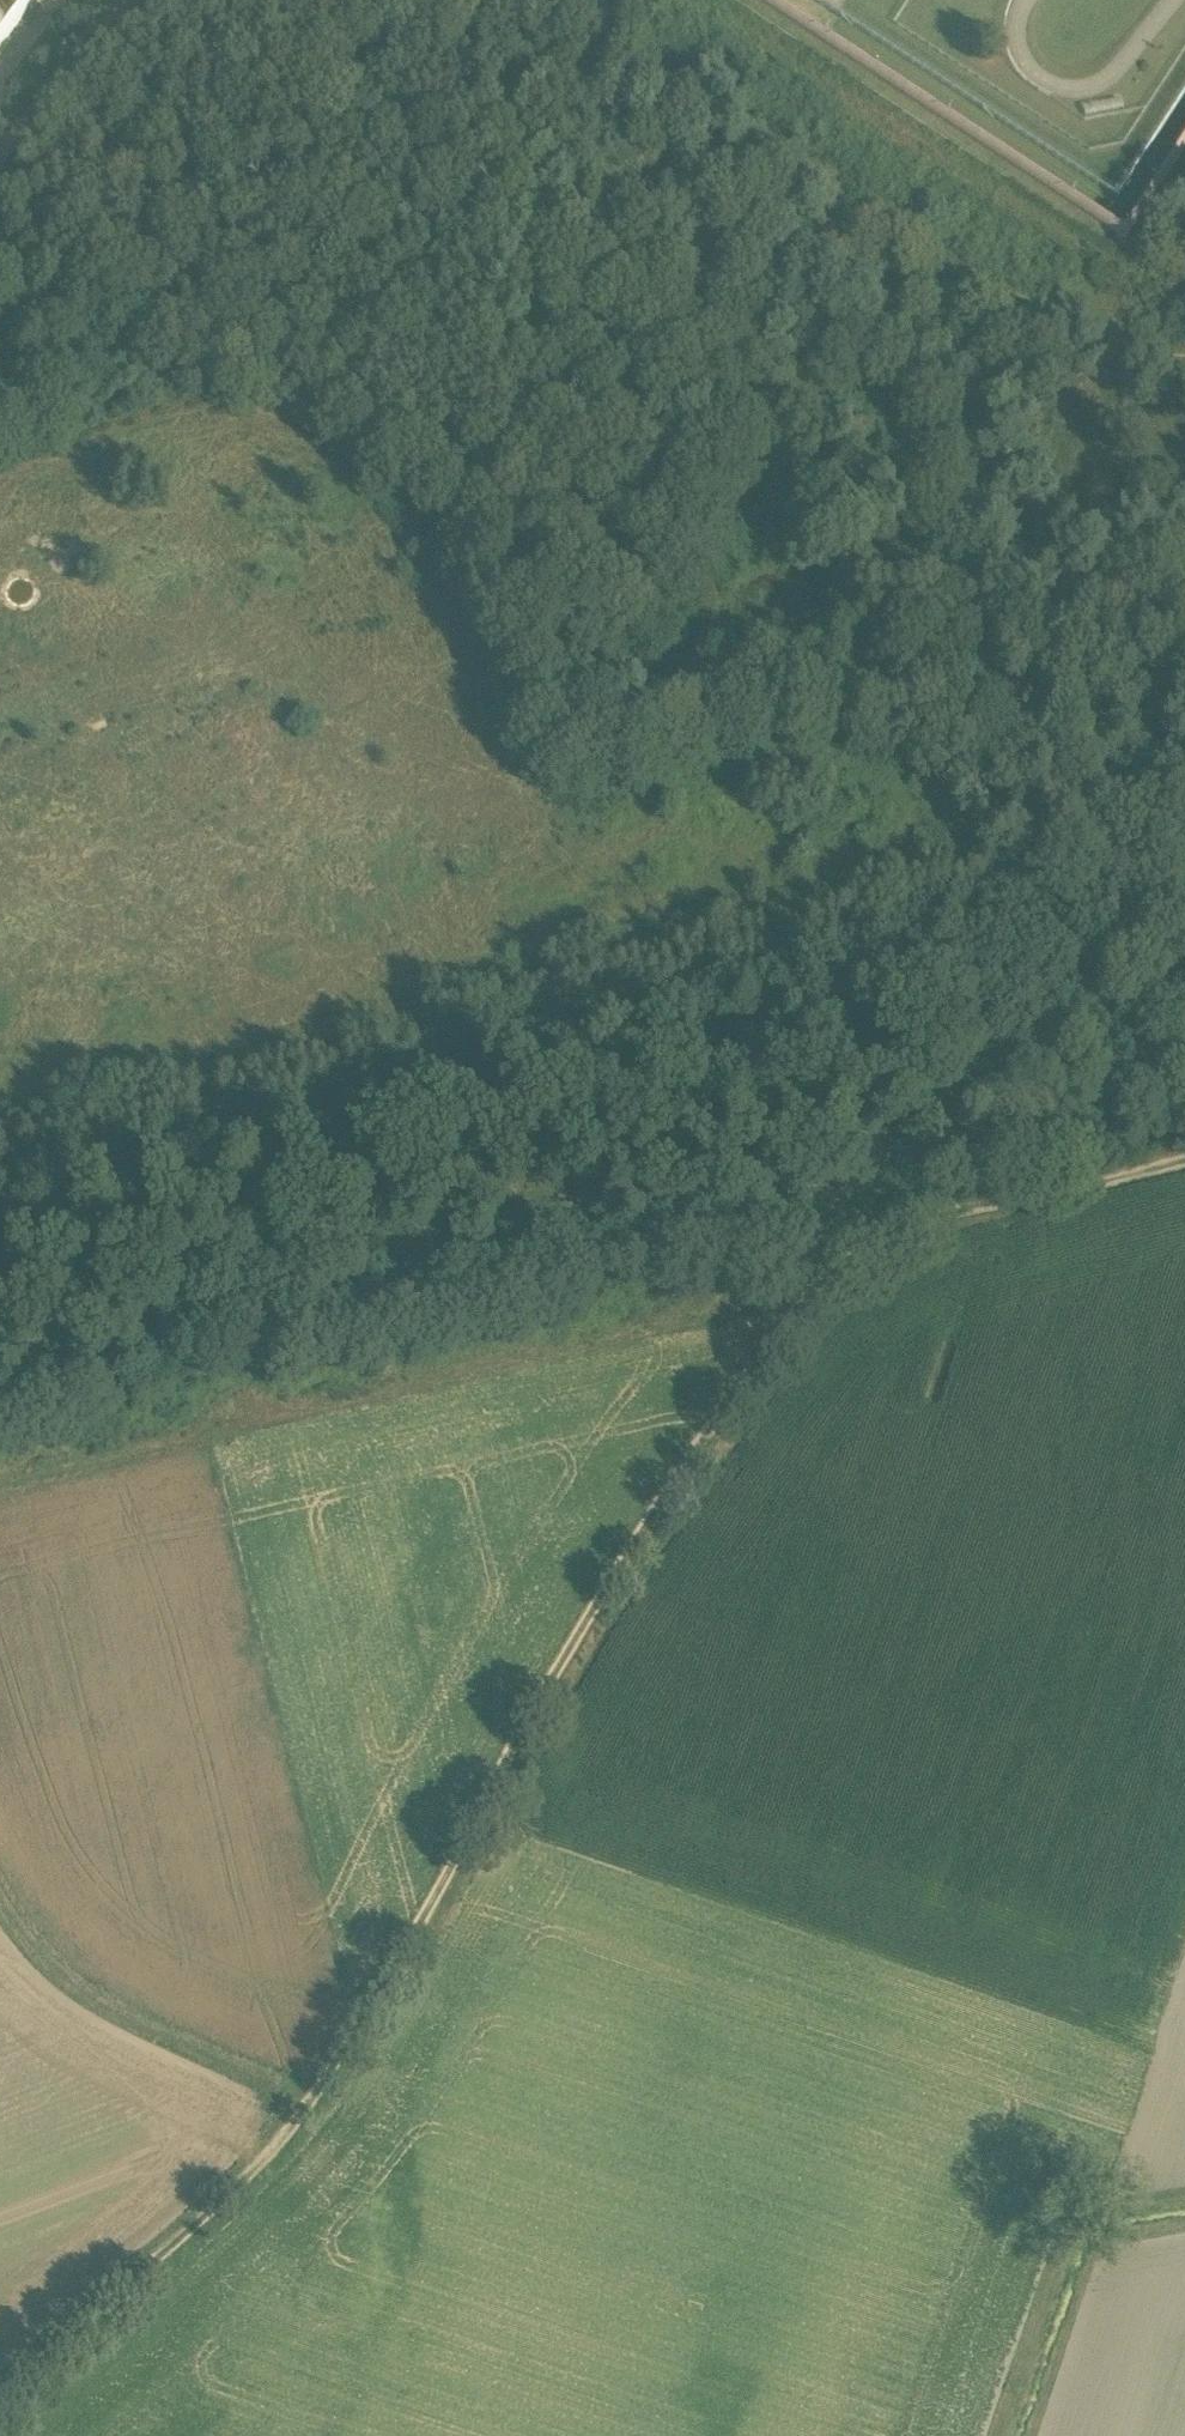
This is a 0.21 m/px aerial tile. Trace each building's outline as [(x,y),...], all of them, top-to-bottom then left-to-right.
[(36,0),(0,0),(0,48),(36,0)]
